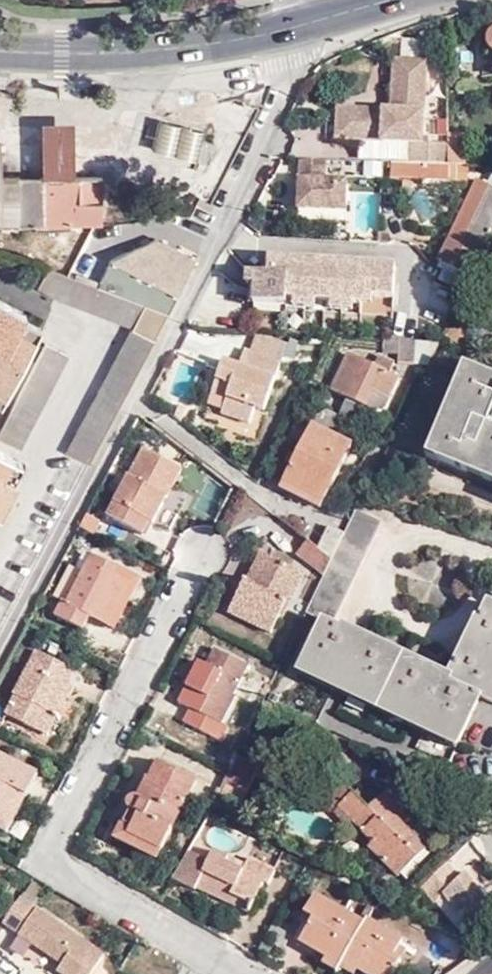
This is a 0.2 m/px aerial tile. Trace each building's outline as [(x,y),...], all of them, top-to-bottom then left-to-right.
[(404,164),(448,166),(447,146),(424,144),(429,60),(392,58),(390,109),(336,107),(334,141),(405,145),(404,164)] [(203,131),(158,120),(150,150),(198,161),(207,163),(213,142),(201,140),(203,131)] [(41,177),(74,177),(74,143),(74,122),(41,122),(41,142),(41,177)] [(450,166),(466,167),(466,134),(447,134),(447,146),(448,166),(450,166)] [(16,177),(1,177),(0,149),(0,201),(17,201),(16,177)] [(329,161),(301,159),(298,211),(347,213),(348,183),(328,182),(329,161)] [(102,225),(102,176),(74,177),(41,177),(16,177),(17,201),(0,201),(0,225),(97,224),(102,225)] [(470,279),(484,251),(491,235),(491,188),(477,180),(438,263),(445,267),(470,279)] [(97,287),(168,313),(195,259),(156,239),(112,259),(97,287)] [(396,267),(268,260),(267,274),(246,273),(245,286),(254,287),(252,305),(287,307),(287,301),(305,302),(304,311),(342,313),(342,304),(372,306),(372,299),(394,301),(396,267)] [(438,281),(463,293),(470,279),(445,267),(438,281)] [(97,287),(69,277),(48,269),(37,289),(56,299),(131,327),(65,453),(89,465),(115,415),(168,313),(97,287)] [(24,318),(26,315),(0,302),(0,403),(35,336),(19,328),(24,318)] [(40,327),(24,318),(19,328),(35,336),(40,327)] [(256,333),(250,351),(281,361),(288,344),(256,333)] [(415,342),(384,339),(384,356),(398,356),(398,364),(414,365),(415,342)] [(68,355),(45,343),(0,430),(0,438),(20,449),(68,355)] [(281,361),(250,351),(244,349),(238,365),(223,360),(211,394),(226,400),(218,424),(247,434),(255,410),(264,413),(281,361)] [(358,360),(348,355),(332,390),(368,407),(375,393),(389,399),(399,378),(389,374),(394,364),(378,356),(376,360),(361,353),(358,360)] [(472,368),(433,460),(466,473),(469,466),(491,476),(491,376),(472,368)] [(375,393),(368,407),(377,411),(384,409),(389,399),(375,393)] [(181,402),(171,398),(168,407),(178,410),(181,402)] [(283,484),(323,504),(352,445),(312,424),(283,484)] [(154,526),(168,499),(183,470),(141,449),(107,517),(143,536),(149,523),(154,526)] [(12,458),(0,452),(0,510),(16,480),(13,478),(4,474),(12,458)] [(21,463),(12,458),(4,474),(13,478),(21,463)] [(320,511),(323,504),(283,484),(280,491),(320,511)] [(176,504),(168,499),(154,526),(162,530),(176,504)] [(355,511),(344,534),(332,560),(323,578),(306,614),(323,622),(301,668),(460,743),(481,698),(491,703),(491,606),(488,604),(451,682),(331,626),(380,521),(355,511)] [(332,560),(344,534),(328,525),(317,549),(332,560)] [(73,541),(84,546),(92,533),(80,528),(73,541)] [(323,578),(332,560),(317,549),(307,541),(295,556),(323,578)] [(259,552),(239,590),(249,595),(268,557),(259,552)] [(113,574),(116,568),(92,555),(67,604),(62,601),(55,616),(83,631),(90,618),(108,627),(130,583),(113,574)] [(249,595),(239,590),(227,615),(270,637),(279,617),(283,619),(305,575),(268,557),(249,595)] [(140,580),(116,568),(113,574),(130,583),(108,627),(114,631),(140,580)] [(201,715),(195,713),(188,727),(215,740),(237,697),(235,696),(250,667),(214,649),(206,666),(216,671),(221,674),(201,715)] [(74,670),(36,651),(13,696),(14,696),(4,716),(47,737),(73,688),(66,684),(74,670)] [(216,671),(195,713),(201,715),(221,674),(216,671)] [(26,797),(37,776),(0,757),(0,824),(1,824),(17,793),(26,797)] [(128,836),(161,854),(197,782),(155,761),(137,797),(134,798),(131,798),(128,800),(126,803),(126,808),(129,811),(138,816),(128,836)] [(225,780),(216,799),(240,810),(261,769),(247,762),(235,785),(225,780)] [(401,804),(387,790),(367,809),(342,784),(323,803),(347,827),(351,823),(372,844),(366,849),(397,880),(427,850),(404,825),(408,821),(396,808),(401,804)] [(26,797),(17,793),(1,824),(0,824),(0,829),(8,833),(26,797)] [(157,861),(161,854),(128,836),(138,816),(129,811),(115,839),(157,861)] [(226,863),(229,858),(213,852),(196,890),(227,905),(231,896),(253,906),(263,884),(268,886),(276,871),(249,859),(245,866),(243,871),(226,863)] [(245,866),(229,858),(226,863),(243,871),(245,866)] [(447,863),(421,889),(432,905),(443,897),(457,917),(463,912),(471,923),(491,909),(491,908),(466,873),(461,877),(447,863)] [(249,914),(253,906),(231,896),(227,905),(249,914)] [(343,961),(364,924),(315,896),(305,914),(313,919),(299,943),(326,958),(340,966),(343,961)] [(451,922),(457,917),(443,897),(432,905),(446,925),(451,922)] [(2,923),(19,934),(23,927),(36,936),(31,944),(61,964),(59,968),(66,973),(65,973),(91,973),(103,956),(19,898),(2,923)] [(458,932),(471,923),(463,912),(457,917),(451,922),(458,932)] [(364,924),(343,961),(358,970),(365,973),(394,973),(403,959),(395,955),(403,941),(366,920),(364,924)] [(18,935),(31,944),(36,936),(23,927),(19,934),(18,935)] [(338,969),(340,966),(326,958),(322,966),(335,973),(338,969)] [(358,970),(343,961),(340,966),(338,969),(347,973),(356,973),(358,970)]
